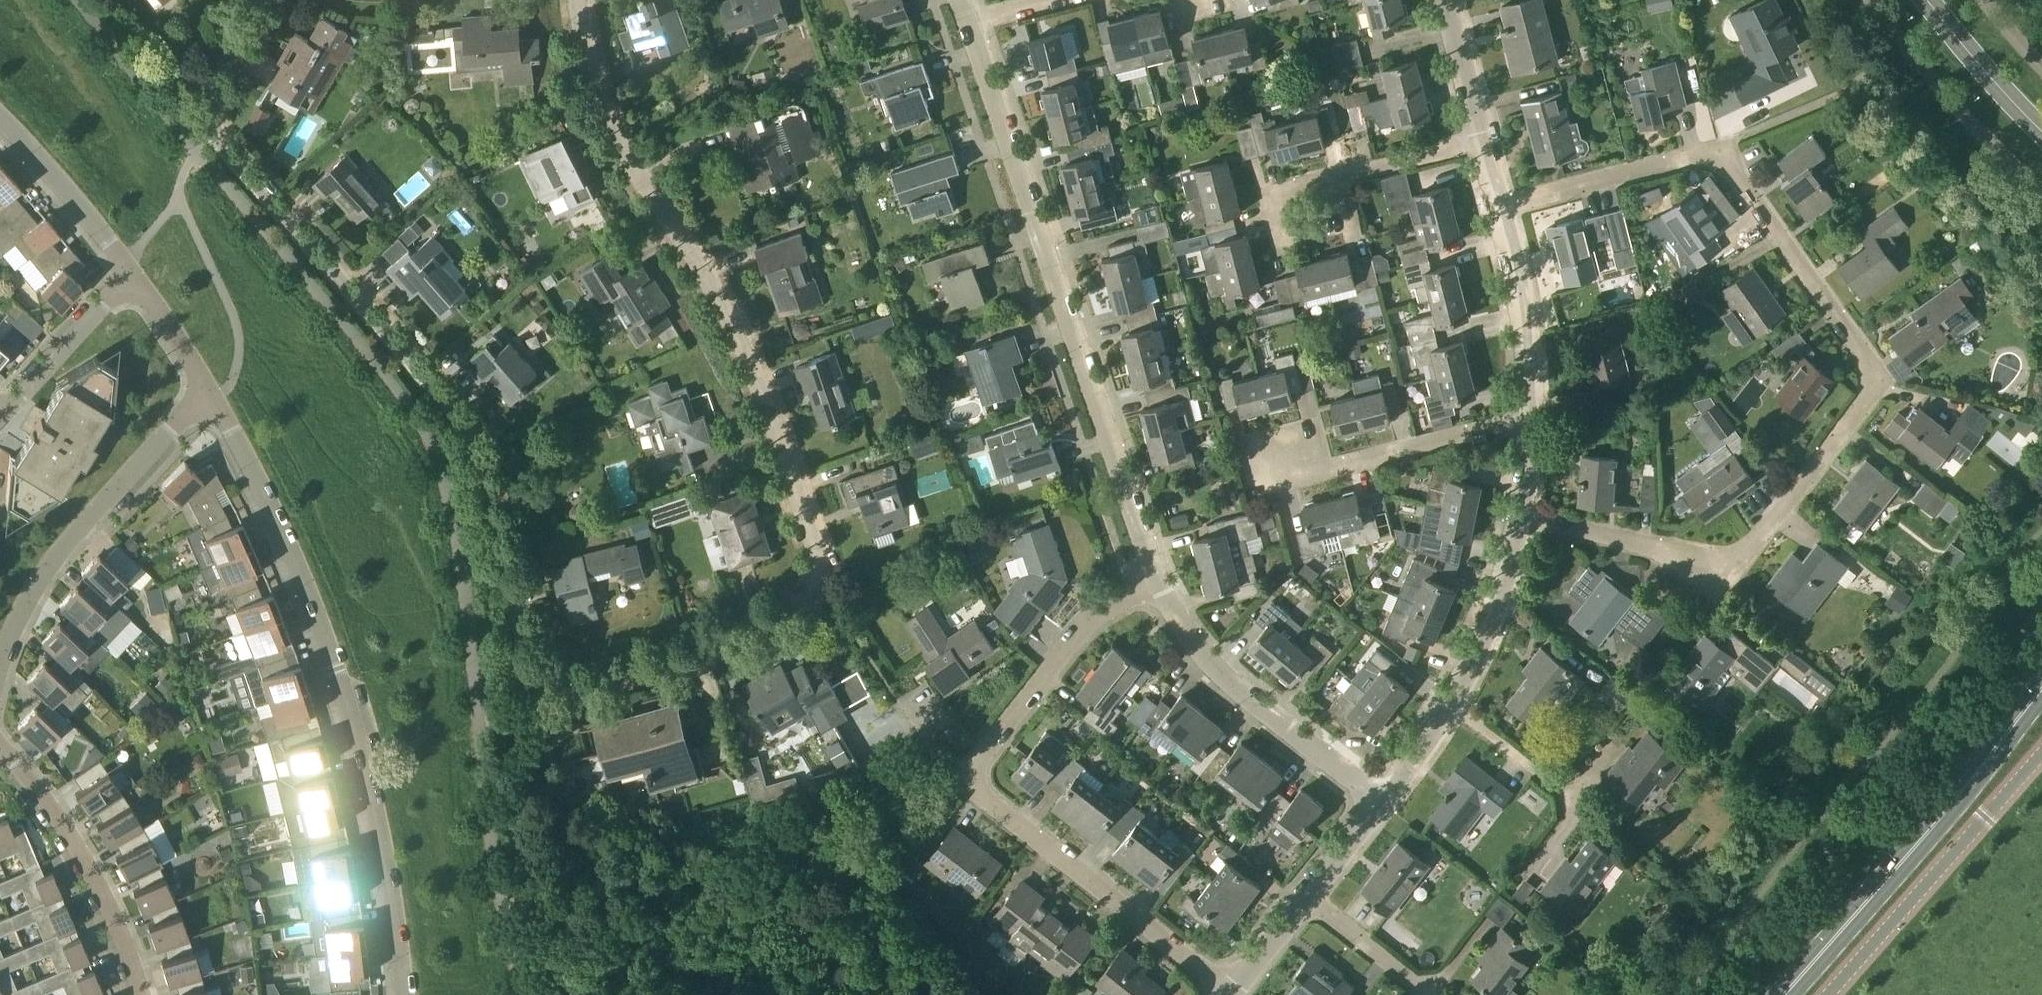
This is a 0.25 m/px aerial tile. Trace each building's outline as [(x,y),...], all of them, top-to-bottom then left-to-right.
[(637,47),(659,40),(663,52),(690,43),(678,7),(659,14),(655,0),(642,4),(644,9),(626,15),(631,29),(621,32),(627,49),(636,45),(637,47)] [(789,25),(781,0),(734,0),(720,4),(728,30),(757,20),(762,34),(789,25)] [(870,3),(860,6),(869,31),(909,17),(903,0),(869,0),(870,3)] [(1300,3),(1300,0),(1267,0),(1269,11),(1300,3)] [(1375,36),(1394,31),(1392,21),(1406,17),(1401,0),(1366,0),(1375,36)] [(1507,43),(1514,72),(1557,61),(1550,33),(1542,0),(1522,0),(1503,5),(1508,25),(1502,27),(1503,30),(1510,30),(1513,41),(1507,43)] [(1665,11),(1674,10),(1672,0),(1663,0),(1665,11)] [(1756,64),(1760,72),(1736,84),(1744,101),(1786,81),(1774,58),(1797,47),(1775,0),(1767,0),(1740,13),(1730,17),(1727,18),(1725,21),(1724,24),(1724,27),(1724,30),(1725,32),(1727,35),(1729,37),(1731,38),(1734,39),(1737,39),(1739,39),(1750,34),(1763,61),(1756,64)] [(1174,57),(1172,47),(1170,47),(1169,44),(1160,9),(1135,16),(1148,64),(1174,57)] [(456,50),(466,49),(467,63),(510,59),(512,79),(533,78),(532,59),(542,58),(542,54),(541,55),(539,38),(521,40),(520,27),(499,28),(499,20),(486,21),(486,15),(464,17),(465,29),(454,30),(456,50)] [(1148,64),(1135,16),(1110,22),(1115,40),(1102,43),(1110,74),(1148,64)] [(296,33),(290,44),(300,50),(292,63),(286,59),(270,87),(308,109),(339,56),(350,62),(359,47),(345,38),(349,31),(324,17),(310,40),(296,33)] [(1255,68),(1268,65),(1261,40),(1249,43),(1245,26),(1220,32),(1228,67),(1253,61),(1255,68)] [(431,41),(430,28),(419,29),(420,42),(431,41)] [(1049,77),(1078,69),(1075,57),(1069,58),(1062,32),(1030,40),(1037,67),(1046,65),(1049,77)] [(1204,73),(1228,67),(1220,32),(1194,39),(1199,56),(1187,59),(1194,84),(1206,81),(1204,73)] [(1336,59),(1360,53),(1357,39),(1332,45),(1336,59)] [(1360,53),(1336,59),(1339,71),(1363,64),(1360,53)] [(857,62),(861,74),(872,70),(868,58),(857,62)] [(1182,87),(1194,84),(1187,59),(1175,62),(1182,87)] [(923,60),(878,76),(883,89),(891,114),(896,129),(932,117),(923,87),(932,84),(923,60)] [(1391,96),(1424,88),(1417,60),(1383,69),(1391,96)] [(1647,90),(1631,94),(1640,129),(1665,123),(1662,110),(1687,104),(1676,61),(1642,69),(1647,90)] [(1050,116),(1081,108),(1075,82),(1080,81),(1078,69),(1049,77),(1051,88),(1043,90),(1050,116)] [(732,80),(730,96),(743,98),(745,82),(732,80)] [(1348,107),(1371,101),(1367,88),(1345,94),(1348,107)] [(1365,116),(1394,108),(1398,123),(1431,114),(1424,88),(1391,96),(1371,101),(1348,107),(1355,131),(1368,128),(1365,116)] [(1573,157),(1566,129),(1570,128),(1560,91),(1521,101),(1522,102),(1526,101),(1532,126),(1536,125),(1539,135),(1532,137),(1533,138),(1535,137),(1542,164),(1556,161),(1556,162),(1573,157)] [(774,186),(794,179),(800,177),(795,161),(821,153),(806,108),(805,109),(804,107),(801,104),(799,103),(797,103),(795,103),(793,103),(790,104),(788,105),(787,107),(785,109),(785,111),(784,112),(773,115),(774,120),(766,123),(763,114),(747,120),(758,153),(751,155),(754,165),(741,170),(749,191),(773,183),(774,186)] [(1068,151),(1112,140),(1109,127),(1100,130),(1093,105),(1081,108),(1050,116),(1056,142),(1065,140),(1068,151)] [(1327,107),(1290,116),(1300,153),(1326,147),(1324,138),(1335,135),(1327,107)] [(1274,160),(1300,153),(1290,116),(1265,123),(1262,110),(1249,113),(1252,126),(1260,155),(1272,152),(1274,160)] [(1244,159),(1260,155),(1252,126),(1237,130),(1244,159)] [(1811,206),(1817,214),(1835,201),(1809,166),(1826,153),(1813,135),(1778,160),(1787,172),(1793,168),(1796,173),(1782,184),(1802,212),(1811,206)] [(565,189),(573,205),(597,194),(569,136),(527,157),(547,198),(565,189)] [(1069,191),(1101,183),(1116,179),(1110,155),(1116,153),(1112,140),(1068,151),(1071,163),(1062,165),(1069,191)] [(902,203),(909,200),(914,218),(940,209),(942,215),(955,210),(947,187),(945,189),(940,176),(960,169),(954,151),(892,173),(898,191),(902,203)] [(370,180),(348,154),(314,184),(325,196),(332,190),(349,210),(348,211),(349,212),(353,208),(362,218),(371,210),(374,213),(376,211),(386,202),(368,182),(370,180)] [(1188,198),(1235,186),(1228,160),(1181,172),(1188,198)] [(1419,206),(1423,220),(1456,212),(1449,186),(1413,195),(1407,172),(1382,178),(1391,213),(1419,206)] [(26,208),(14,194),(21,188),(7,173),(0,179),(0,231),(26,208)] [(1107,208),(1101,183),(1069,191),(1076,217),(1084,214),(1087,226),(1116,219),(1113,206),(1107,208)] [(1207,233),(1236,225),(1233,214),(1241,211),(1235,186),(1188,198),(1190,204),(1196,213),(1190,217),(1198,227),(1205,225),(1207,233)] [(1690,250),(1700,263),(1721,248),(1712,236),(1724,227),(1712,209),(1708,212),(1693,190),(1678,201),(1678,203),(1664,213),(1651,219),(1661,235),(1678,224),(1694,247),(1690,250)] [(396,214),(386,202),(376,211),(386,222),(396,214)] [(1146,209),(1149,221),(1165,216),(1162,205),(1146,209)] [(30,257),(51,240),(59,233),(45,217),(38,223),(26,208),(0,231),(0,255),(15,243),(28,259),(30,257)] [(1890,233),(1892,236),(1907,226),(1894,208),(1859,233),(1868,246),(1840,266),(1862,295),(1898,269),(1878,241),(1890,233)] [(1463,238),(1456,212),(1423,220),(1427,236),(1399,243),(1404,266),(1429,259),(1426,248),(1463,238)] [(1166,218),(1136,226),(1140,242),(1171,235),(1166,218)] [(1566,283),(1597,275),(1583,219),(1548,228),(1553,249),(1557,248),(1566,283)] [(407,246),(420,235),(412,225),(398,236),(400,239),(407,246)] [(1222,269),(1254,261),(1247,235),(1239,237),(1236,225),(1207,233),(1210,245),(1216,244),(1222,268),(1222,269)] [(782,313),(814,302),(800,258),(809,255),(802,232),(756,247),(764,270),(767,268),(782,313)] [(394,263),(388,268),(406,288),(413,282),(419,289),(420,290),(444,317),(460,302),(457,298),(467,290),(444,263),(452,256),(445,247),(434,235),(414,252),(410,249),(409,249),(394,263)] [(1110,285),(1142,277),(1135,252),(1141,250),(1138,238),(1108,246),(1111,258),(1103,260),(1110,285)] [(51,240),(30,257),(49,281),(41,290),(60,308),(82,284),(73,276),(85,265),(69,245),(60,252),(51,240)] [(968,301),(969,307),(986,301),(974,266),(991,260),(985,242),(923,263),(929,281),(943,277),(953,307),(968,301)] [(1357,290),(1379,284),(1372,255),(1350,260),(1348,252),(1322,259),(1330,291),(1356,284),(1357,290)] [(608,258),(611,256),(610,255),(581,273),(593,292),(586,296),(599,317),(617,306),(619,310),(626,305),(636,322),(629,327),(639,343),(672,322),(663,308),(671,303),(663,291),(660,293),(642,264),(620,278),(608,258)] [(1305,297),(1330,291),(1322,259),(1296,265),(1298,274),(1287,277),(1294,306),(1307,303),(1305,297)] [(1457,264),(1432,270),(1429,259),(1404,266),(1410,288),(1416,286),(1419,301),(1430,298),(1430,299),(1464,290),(1457,264)] [(1237,306),(1234,293),(1261,286),(1254,261),(1222,269),(1222,268),(1205,272),(1211,296),(1222,293),(1226,308),(1237,306)] [(1722,290),(1754,336),(1786,313),(1785,312),(1782,314),(1764,289),(1767,286),(1753,268),(1722,290)] [(1128,321),(1157,313),(1154,301),(1148,302),(1142,277),(1110,285),(1117,311),(1125,309),(1128,321)] [(1297,317),(1294,306),(1287,277),(1275,280),(1280,302),(1255,308),(1260,327),(1297,317)] [(1979,324),(1963,301),(1974,294),(1962,277),(1913,312),(1917,317),(1891,336),(1911,364),(1951,336),(1955,341),(1979,324)] [(1694,279),(1671,292),(1680,306),(1702,294),(1694,279)] [(1436,337),(1434,326),(1470,316),(1464,290),(1430,299),(1434,314),(1406,321),(1412,343),(1436,337)] [(10,296),(2,305),(10,312),(18,303),(10,296)] [(10,312),(5,317),(31,341),(36,336),(44,326),(18,303),(10,312)] [(852,325),(857,339),(896,325),(891,312),(852,325)] [(1129,360),(1161,352),(1155,327),(1160,325),(1157,313),(1128,321),(1131,332),(1123,334),(1129,360)] [(1594,405),(1620,399),(1615,381),(1630,377),(1619,334),(1627,332),(1625,325),(1580,337),(1589,369),(1585,370),(1594,405)] [(1773,349),(1780,360),(1806,341),(1799,330),(1773,349)] [(512,403),(529,388),(525,384),(538,373),(510,342),(506,345),(495,333),(486,342),(488,344),(469,360),(486,380),(491,376),(496,382),(495,383),(512,403)] [(966,350),(984,403),(1022,390),(1013,362),(1024,358),(1015,333),(966,350)] [(1464,341),(1439,348),(1436,337),(1412,343),(1418,365),(1428,362),(1432,378),(1438,376),(1438,377),(1471,368),(1464,341)] [(1346,345),(1349,357),(1362,354),(1359,342),(1346,345)] [(9,351),(0,344),(0,361),(9,351)] [(823,429),(857,418),(835,352),(813,359),(813,361),(796,367),(805,394),(811,392),(823,429)] [(1177,389),(1177,388),(1173,376),(1168,377),(1161,352),(1129,360),(1136,386),(1144,384),(1147,396),(1177,389)] [(1295,360),(1292,352),(1275,357),(1278,371),(1259,376),(1268,407),(1293,401),(1291,393),(1303,390),(1295,360)] [(10,454),(6,502),(8,502),(26,513),(27,515),(68,489),(62,486),(78,460),(89,466),(101,445),(91,439),(108,413),(113,416),(117,368),(115,368),(98,357),(97,355),(56,381),(61,384),(44,410),(35,405),(23,425),(32,431),(15,457),(10,454)] [(1295,360),(1303,390),(1315,387),(1308,357),(1295,360)] [(1807,358),(1792,377),(1777,396),(1803,417),(1833,379),(1807,358)] [(1441,391),(1425,395),(1431,418),(1456,412),(1453,400),(1477,394),(1471,368),(1438,377),(1441,391)] [(1357,396),(1366,427),(1391,421),(1389,412),(1401,409),(1394,380),(1381,383),(1379,374),(1353,380),(1357,396)] [(1242,414),(1268,407),(1259,376),(1234,382),(1233,377),(1220,380),(1228,409),(1240,406),(1242,414)] [(695,468),(688,449),(714,441),(705,415),(692,419),(686,401),(691,399),(687,387),(673,392),(668,379),(648,386),(651,395),(629,403),(637,426),(645,423),(645,424),(652,422),(652,421),(658,419),(667,448),(657,452),(663,471),(681,465),(684,472),(695,468)] [(1149,436),(1180,428),(1197,423),(1187,385),(1177,388),(1177,389),(1147,396),(1150,407),(1142,409),(1149,436)] [(1340,434),(1366,427),(1357,396),(1331,402),(1340,434)] [(1704,414),(1721,438),(1735,428),(1717,404),(1704,414)] [(2010,423),(2017,414),(2013,412),(1996,406),(1990,413),(2004,423),(2007,420),(2010,423)] [(1954,442),(1968,453),(1983,435),(1960,417),(1950,431),(1920,408),(1910,421),(1899,412),(1886,429),(1899,440),(1902,437),(1937,464),(1954,442)] [(1017,481),(1060,466),(1052,442),(1043,444),(1037,427),(988,444),(998,474),(1013,469),(1017,481)] [(1180,428),(1149,436),(1155,461),(1163,459),(1166,471),(1196,463),(1192,451),(1187,452),(1180,428)] [(910,437),(914,449),(914,448),(924,445),(926,453),(938,449),(931,430),(910,437)] [(1706,473),(1698,463),(1676,479),(1706,520),(1729,504),(1726,500),(1753,481),(1734,453),(1706,473)] [(1579,502),(1609,505),(1613,459),(1583,457),(1579,502)] [(1875,516),(1899,486),(1866,460),(1853,477),(1856,480),(1835,506),(1863,528),(1874,515),(1875,516)] [(201,528),(227,515),(214,492),(224,487),(212,464),(196,472),(185,461),(162,484),(181,502),(186,496),(202,527),(201,528)] [(874,535),(909,523),(903,503),(907,501),(894,463),(841,481),(850,507),(863,503),(874,535)] [(1444,505),(1476,512),(1481,485),(1457,481),(1460,468),(1435,463),(1430,486),(1447,490),(1444,505)] [(917,478),(923,495),(954,484),(948,466),(917,478)] [(1641,508),(1658,509),(1656,476),(1644,474),(1641,508)] [(1949,499),(1927,482),(1913,499),(1935,516),(1949,499)] [(750,492),(711,505),(732,566),(771,553),(750,492)] [(1352,526),(1357,544),(1381,537),(1374,513),(1362,516),(1356,492),(1330,499),(1338,529),(1352,526)] [(689,493),(648,508),(655,526),(696,512),(689,493)] [(1303,558),(1326,552),(1321,534),(1338,529),(1330,499),(1304,506),(1310,529),(1297,533),(1303,558)] [(1471,539),(1476,512),(1444,505),(1441,521),(1423,518),(1419,541),(1444,546),(1446,534),(1471,539)] [(1173,518),(1176,529),(1191,525),(1188,512),(1172,516),(1173,518)] [(1229,543),(1259,535),(1253,512),(1215,522),(1218,534),(1195,540),(1202,567),(1233,559),(1233,558),(1229,543)] [(1259,515),(1262,529),(1276,526),(1273,512),(1259,515)] [(216,562),(252,546),(242,523),(233,527),(227,515),(201,528),(216,562)] [(648,518),(632,523),(637,538),(653,533),(648,518)] [(1024,633),(1045,606),(1049,609),(1060,596),(1051,589),(1061,577),(1059,570),(1062,568),(1057,551),(1049,525),(1019,535),(1020,539),(1011,542),(1017,557),(1029,553),(1035,571),(1029,577),(1024,573),(1011,588),(995,611),(1024,633)] [(1818,543),(1803,562),(1793,554),(1769,584),(1798,607),(1817,583),(1827,591),(1846,566),(1818,543)] [(572,622),(597,616),(595,608),(597,607),(595,602),(593,602),(586,575),(612,568),(613,573),(625,570),(628,580),(645,576),(637,544),(627,547),(626,544),(570,558),(572,563),(557,567),(560,580),(556,581),(561,601),(566,600),(572,622)] [(111,599),(127,582),(140,588),(152,576),(119,545),(105,560),(99,554),(82,573),(92,582),(111,599)] [(231,596),(258,585),(253,573),(263,569),(252,546),(216,562),(221,574),(208,585),(216,602),(231,596)] [(1208,593),(1233,587),(1236,599),(1260,593),(1254,569),(1257,568),(1253,552),(1233,558),(1233,559),(1202,567),(1208,593)] [(1456,590),(1433,580),(1438,568),(1414,558),(1404,581),(1412,584),(1406,598),(1445,615),(1456,590)] [(1633,600),(1590,566),(1589,565),(1569,591),(1570,591),(1587,605),(1574,622),(1595,638),(1608,622),(1643,649),(1667,619),(1637,595),(1633,600)] [(60,605),(74,618),(89,631),(106,613),(115,603),(111,599),(92,582),(83,592),(77,586),(60,605)] [(160,585),(146,589),(152,610),(165,607),(160,585)] [(258,585),(231,596),(245,631),(282,616),(273,593),(263,597),(258,585)] [(1902,590),(1900,589),(1889,605),(1890,606),(1901,613),(1911,596),(1902,590)] [(1435,640),(1445,615),(1406,598),(1400,613),(1392,610),(1383,632),(1407,642),(1412,630),(1435,640)] [(1271,665),(1292,640),(1279,629),(1291,615),(1272,600),(1256,619),(1265,628),(1249,647),(1271,665)] [(976,618),(947,637),(927,607),(907,620),(927,650),(925,651),(932,661),(927,664),(943,688),(969,671),(966,666),(994,647),(976,618)] [(258,665),(286,656),(281,644),(291,640),(282,616),(245,631),(258,665)] [(42,641),(60,658),(60,657),(71,667),(88,649),(97,638),(89,631),(74,618),(65,628),(59,622),(42,641)] [(1749,670),(1741,680),(1757,692),(1777,667),(1733,632),(1721,647),(1706,634),(1669,681),(1702,707),(1716,690),(1710,685),(1733,657),(1749,670)] [(1291,682),(1307,663),(1316,671),(1333,651),(1314,635),(1303,649),(1292,640),(1271,665),(1291,682)] [(1132,677),(1141,684),(1151,671),(1138,660),(1136,662),(1115,645),(1096,669),(1122,690),(1132,677)] [(1566,701),(1583,680),(1542,647),(1525,668),(1531,673),(1509,701),(1531,719),(1554,691),(1566,701)] [(1408,689),(1389,673),(1396,664),(1376,648),(1362,667),(1376,678),(1366,690),(1392,710),(1408,689)] [(1836,686),(1830,681),(1790,650),(1779,663),(1825,699),(1836,686)] [(255,705),(270,701),(308,688),(300,665),(290,668),(286,656),(258,665),(245,670),(244,670),(255,705)] [(27,681),(51,703),(63,713),(90,685),(80,675),(71,667),(60,657),(60,658),(50,668),(45,663),(27,681)] [(219,679),(244,670),(245,670),(240,658),(215,667),(219,679)] [(778,666),(743,686),(759,714),(763,712),(768,721),(775,733),(805,715),(838,770),(861,765),(831,714),(845,706),(869,692),(857,671),(833,686),(825,672),(812,680),(803,664),(783,675),(778,666)] [(1098,708),(1089,719),(1088,721),(1109,737),(1118,726),(1112,721),(1123,708),(1113,700),(1122,690),(1096,669),(1078,692),(1098,708)] [(166,679),(157,688),(166,696),(175,687),(166,679)] [(267,740),(309,727),(305,715),(315,712),(308,688),(270,701),(274,713),(262,717),(267,740)] [(1375,732),(1392,710),(1366,690),(1356,703),(1342,692),(1327,711),(1347,726),(1355,716),(1375,732)] [(151,693),(134,708),(147,721),(162,704),(151,693)] [(1140,727),(1158,704),(1147,695),(1129,718),(1140,727)] [(1177,743),(1202,711),(1182,695),(1168,712),(1158,704),(1140,727),(1151,736),(1157,728),(1177,743)] [(71,720),(63,713),(51,703),(42,713),(36,707),(19,726),(44,749),(61,731),(71,720)] [(696,773),(689,749),(676,704),(599,726),(612,772),(648,762),(655,785),(696,773)] [(1219,751),(1209,744),(1222,727),(1202,711),(1177,743),(1197,758),(1190,767),(1201,775),(1219,751)] [(291,772),(319,765),(329,762),(323,738),(312,740),(309,727),(267,740),(273,762),(287,759),(291,772)] [(1685,760),(1684,759),(1649,731),(1623,764),(1619,761),(1607,775),(1639,800),(1664,768),(1673,775),(1685,760)] [(1075,758),(1065,750),(1066,748),(1046,732),(1013,774),(1034,790),(1048,774),(1057,781),(1075,758)] [(1237,790),(1262,758),(1242,742),(1228,759),(1219,751),(1201,775),(1211,783),(1218,775),(1237,790)] [(220,777),(242,771),(237,753),(215,759),(220,777)] [(758,755),(743,759),(755,799),(800,786),(797,775),(766,784),(758,755)] [(1466,756),(1448,779),(1456,785),(1432,816),(1457,835),(1481,805),(1494,814),(1511,792),(1466,756)] [(1053,805),(1073,821),(1098,790),(1079,774),(1085,766),(1075,758),(1057,781),(1066,788),(1053,805)] [(1279,799),(1269,791),(1282,774),(1262,758),(1237,790),(1257,805),(1250,813),(1261,822),(1279,799)] [(90,814),(96,810),(96,809),(122,792),(108,771),(100,759),(74,777),(82,789),(76,793),(90,814)] [(300,808),(339,798),(333,774),(322,777),(319,765),(291,772),(275,776),(284,812),(300,808)] [(1262,842),(1278,821),(1298,837),(1322,805),(1302,789),(1288,806),(1279,799),(1261,822),(1251,834),(1262,842)] [(1118,805),(1099,790),(1098,790),(1073,821),(1094,837),(1107,820),(1117,828),(1135,806),(1124,797),(1118,805)] [(116,842),(143,826),(131,804),(130,805),(122,792),(96,809),(96,810),(102,821),(97,824),(110,846),(116,842)] [(309,844),(337,838),(334,825),(345,823),(339,798),(300,808),(309,844)] [(1133,869),(1158,837),(1139,822),(1146,814),(1135,806),(1117,828),(1127,836),(1114,853),(1133,869)] [(0,821),(0,858),(18,850),(27,870),(27,871),(40,865),(22,821),(11,826),(8,818),(0,821)] [(1424,857),(1435,844),(1408,823),(1397,836),(1424,857)] [(135,875),(162,861),(151,839),(143,827),(143,826),(116,842),(122,854),(116,857),(128,879),(135,876),(135,875)] [(960,878),(979,893),(1002,863),(955,827),(928,862),(955,884),(960,878)] [(1179,840),(1172,848),(1158,837),(1133,869),(1154,885),(1168,868),(1178,876),(1196,853),(1185,845),(1179,840)] [(315,880),(354,873),(350,849),(339,851),(337,838),(309,844),(291,848),(298,884),(315,880)] [(1625,870),(1614,861),(1616,858),(1591,838),(1566,869),(1561,865),(1543,889),(1577,916),(1601,886),(1597,882),(1599,880),(1610,888),(1625,870)] [(1375,874),(1374,874),(1363,888),(1376,898),(1373,901),(1390,915),(1405,895),(1401,892),(1425,861),(1399,841),(1379,867),(1380,868),(1375,874)] [(1260,885),(1243,872),(1251,862),(1228,844),(1212,865),(1220,871),(1212,881),(1243,906),(1260,885)] [(159,864),(163,862),(162,861),(135,875),(135,876),(140,887),(133,890),(143,914),(150,911),(150,910),(175,900),(165,877),(159,864)] [(30,907),(31,907),(54,897),(54,898),(62,895),(53,872),(45,875),(40,865),(27,871),(27,870),(0,881),(0,893),(1,896),(22,888),(30,907)] [(322,917),(351,913),(348,900),(359,898),(354,873),(315,880),(322,917)] [(1029,947),(1054,916),(1038,903),(1044,897),(1023,881),(991,922),(1010,937),(1005,944),(1023,957),(1030,948),(1029,947)] [(1228,926),(1243,906),(1212,881),(1197,900),(1189,894),(1180,905),(1203,923),(1211,913),(1228,926)] [(1485,911),(1502,924),(1515,907),(1497,894),(1485,911)] [(30,907),(10,915),(16,928),(36,920),(44,939),(44,940),(67,930),(68,930),(76,927),(66,904),(58,908),(54,898),(54,897),(31,907),(30,907)] [(164,946),(189,937),(181,913),(175,900),(150,910),(150,911),(155,923),(149,925),(157,949),(164,946)] [(326,954),(366,949),(363,924),(352,925),(351,913),(322,917),(326,953),(326,954)] [(16,928),(10,915),(0,919),(0,935),(16,928)] [(1044,963),(1064,979),(1096,938),(1084,929),(1080,935),(1054,916),(1029,947),(1030,948),(1046,960),(1044,963)] [(1518,940),(1502,927),(1486,949),(1493,955),(1473,980),(1493,994),(1503,994),(1527,964),(1522,959),(1530,949),(1518,940)] [(44,940),(44,939),(24,947),(29,961),(50,952),(58,971),(58,972),(81,962),(82,963),(90,959),(80,937),(72,940),(68,930),(67,930),(44,940)] [(169,985),(176,983),(176,982),(202,975),(195,951),(194,951),(189,937),(164,946),(168,959),(162,960),(169,985)] [(17,989),(17,988),(9,969),(29,961),(24,947),(4,956),(4,957),(0,958),(0,994),(3,994),(17,989)] [(331,989),(360,987),(359,975),(369,973),(366,949),(326,954),(326,953),(313,955),(315,973),(309,976),(311,993),(331,990),(331,989)] [(1098,981),(1115,994),(1160,994),(1164,991),(1142,973),(1147,968),(1123,949),(1098,981)] [(1301,967),(1294,977),(1299,981),(1288,994),(1352,994),(1341,986),(1348,976),(1314,950),(1301,967)] [(82,963),(81,962),(58,972),(58,971),(37,980),(43,993),(63,985),(67,994),(94,994),(95,994),(96,994),(103,992),(94,969),(86,973),(82,963)] [(202,975),(176,982),(176,983),(179,994),(208,994),(206,989),(202,975)] [(43,993),(37,980),(17,988),(17,989),(3,994),(39,994),(43,993)]
